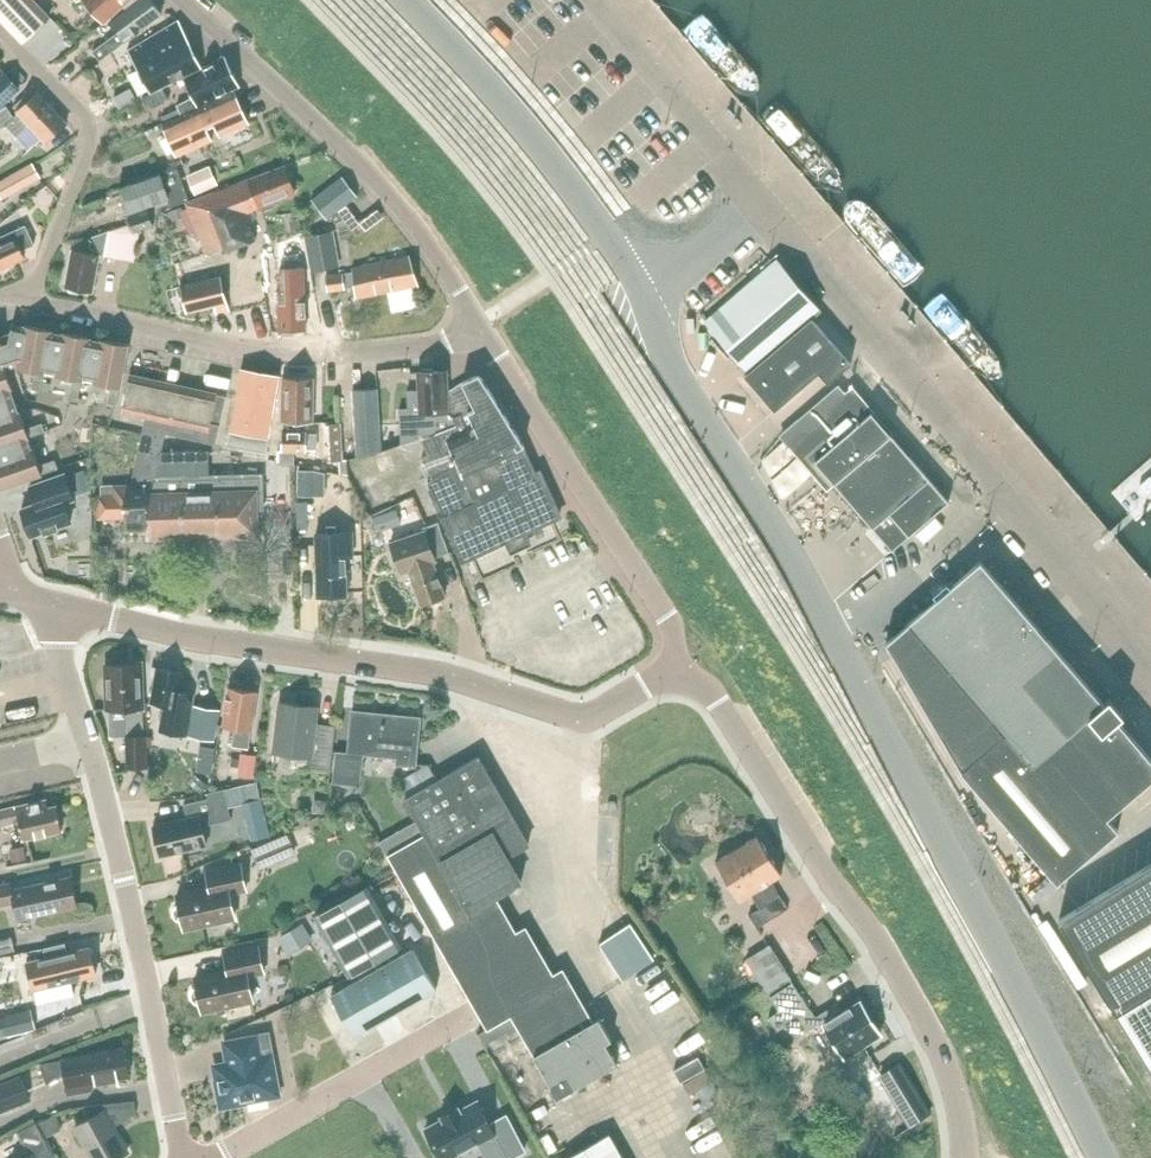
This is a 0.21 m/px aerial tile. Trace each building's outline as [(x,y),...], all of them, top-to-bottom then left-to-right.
[(4,22),(28,0),(0,0),(0,18),(4,22)] [(26,38),(50,17),(33,0),(28,0),(4,22),(22,41),(26,38)] [(104,22),(128,0),(84,0),(104,22)] [(107,55),(161,13),(151,0),(139,0),(111,22),(119,32),(93,52),(100,61),(107,55)] [(201,66),(187,39),(178,23),(129,52),(150,92),(184,74),(201,66)] [(203,106),(234,92),(230,84),(237,81),(226,58),(185,77),(195,97),(178,104),(183,114),(198,108),(203,106)] [(6,74),(0,79),(0,107),(20,89),(6,74)] [(165,87),(145,97),(151,109),(171,99),(165,87)] [(121,108),(137,99),(131,88),(115,97),(121,108)] [(231,133),(250,125),(235,91),(234,92),(203,106),(198,108),(183,114),(163,123),(178,156),(212,141),(206,127),(225,119),(231,133)] [(30,125),(46,143),(67,124),(39,93),(30,101),(25,96),(14,107),(18,111),(18,112),(19,113),(15,116),(7,105),(0,111),(0,122),(4,128),(8,125),(18,137),(30,125)] [(42,176),(34,162),(0,182),(0,195),(2,199),(42,176)] [(183,203),(187,202),(192,200),(179,166),(160,174),(160,175),(122,189),(131,212),(169,198),(172,207),(183,203)] [(198,193),(219,184),(211,166),(190,175),(198,193)] [(207,253),(224,246),(226,252),(256,241),(249,220),(254,218),(251,212),(295,194),(285,167),(204,196),(203,195),(192,200),(187,202),(207,253)] [(325,219),(357,195),(342,176),(311,200),(325,219)] [(54,197),(63,189),(54,178),(45,186),(54,197)] [(129,217),(134,232),(154,226),(149,210),(129,217)] [(23,249),(35,244),(26,224),(0,237),(0,244),(0,270),(9,266),(27,257),(23,249)] [(115,263),(122,228),(122,226),(92,237),(91,246),(95,247),(94,253),(74,249),(67,287),(94,292),(100,260),(115,263)] [(342,268),(335,233),(306,238),(313,273),(342,268)] [(272,237),(252,243),(257,257),(277,251),(272,237)] [(305,266),(304,266),(305,248),(290,248),(290,267),(281,267),(282,293),(280,294),(280,330),(307,330),(306,293),(305,266)] [(359,298),(387,292),(418,286),(408,257),(353,268),(354,273),(343,274),(343,272),(327,274),(329,291),(345,289),(356,287),(359,298)] [(750,372),(817,315),(816,314),(821,309),(777,259),(706,322),(750,372)] [(228,302),(228,301),(221,275),(182,284),(188,312),(228,302)] [(750,372),(746,375),(777,410),(824,369),(834,379),(856,360),(817,315),(750,372)] [(2,489),(30,479),(59,469),(56,460),(41,466),(35,449),(31,450),(27,438),(47,431),(44,423),(27,429),(22,413),(20,414),(11,389),(14,388),(7,368),(21,363),(20,369),(37,372),(34,389),(42,390),(45,374),(76,380),(72,397),(80,399),(84,382),(113,387),(110,404),(119,406),(130,346),(104,341),(104,343),(92,341),(92,338),(66,333),(66,336),(54,334),(54,331),(27,326),(26,330),(15,327),(12,342),(4,345),(0,334),(0,484),(2,489)] [(266,452),(280,376),(243,369),(229,446),(266,452)] [(448,412),(447,391),(446,371),(419,372),(420,388),(408,390),(408,412),(414,412),(415,435),(435,433),(455,425),(450,412),(448,412)] [(116,497),(104,497),(104,516),(127,515),(127,527),(147,527),(148,538),(150,538),(150,535),(255,532),(255,509),(262,509),(261,477),(156,480),(168,431),(207,440),(206,442),(217,445),(228,397),(133,375),(124,415),(148,420),(132,488),(116,488),(116,497)] [(428,454),(423,456),(433,479),(429,481),(430,483),(426,484),(442,520),(464,561),(507,541),(513,554),(534,544),(529,532),(560,517),(541,473),(535,475),(523,447),(525,446),(500,406),(482,378),(480,378),(477,377),(476,377),(463,383),(447,391),(448,412),(450,412),(455,425),(435,433),(424,437),(428,454)] [(280,449),(280,461),(295,464),(296,464),(296,451),(307,451),(307,432),(294,432),(294,422),(313,422),(313,378),(285,378),(285,432),(283,432),(283,449),(280,449)] [(910,537),(950,502),(872,412),(867,417),(839,384),(783,433),(811,467),(816,462),(873,529),(893,551),(910,537)] [(355,390),(360,456),(382,451),(378,389),(355,390)] [(342,421),(330,422),(332,461),(344,460),(342,421)] [(397,460),(416,451),(407,432),(388,442),(397,460)] [(85,470),(70,475),(77,494),(92,489),(85,470)] [(309,471),(300,471),(300,497),(309,497),(309,471)] [(66,474),(31,486),(37,504),(22,509),(32,536),(45,531),(46,533),(59,528),(59,526),(72,522),(65,502),(75,499),(66,474)] [(371,515),(376,526),(399,518),(394,506),(371,515)] [(435,558),(449,554),(440,524),(425,528),(426,532),(392,542),(402,574),(410,571),(421,606),(444,599),(433,563),(436,562),(435,558)] [(346,557),(353,557),(352,534),(316,536),(319,596),(347,595),(346,557)] [(885,642),(963,770),(1059,882),(1120,829),(1109,817),(1150,781),(1150,756),(1119,719),(1125,715),(1111,698),(1105,703),(982,560),(885,642)] [(877,654),(866,663),(884,684),(895,675),(877,654)] [(141,666),(128,666),(123,658),(118,656),(113,659),(109,667),(108,667),(109,711),(136,710),(136,717),(127,717),(128,738),(127,738),(129,769),(150,768),(148,735),(143,735),(141,666)] [(187,736),(194,692),(182,690),(184,674),(154,669),(153,677),(158,678),(154,703),(173,706),(171,714),(165,713),(162,731),(187,736)] [(252,750),(259,693),(230,689),(224,727),(239,729),(236,748),(252,750)] [(330,770),(335,727),(317,724),(319,707),(282,703),(276,752),(312,757),(311,768),(330,770)] [(221,708),(198,704),(193,733),(216,736),(221,708)] [(414,768),(414,763),(419,720),(356,713),(351,754),(337,752),(334,783),(360,786),(363,755),(396,758),(395,766),(414,768)] [(242,753),(239,776),(254,778),(255,769),(256,757),(257,755),(242,753)] [(529,845),(508,809),(479,758),(457,770),(462,779),(456,782),(451,773),(438,781),(408,798),(428,834),(403,848),(392,854),(491,1028),(513,1016),(558,1097),(618,1062),(606,1042),(611,1038),(599,1018),(594,1021),(563,967),(553,973),(534,940),(525,945),(498,897),(523,883),(508,857),(529,845)] [(408,798),(438,781),(427,764),(400,780),(408,798)] [(258,784),(227,792),(231,807),(243,804),(262,800),(258,784)] [(205,826),(234,820),(231,807),(227,792),(208,796),(209,801),(186,806),(189,820),(156,828),(163,858),(210,847),(205,826)] [(16,823),(19,837),(24,836),(25,840),(63,832),(58,807),(49,809),(47,801),(0,811),(0,827),(16,823)] [(320,806),(318,811),(320,815),(328,811),(325,803),(320,806)] [(317,818),(308,822),(312,831),(321,827),(317,818)] [(392,854),(403,848),(393,831),(382,837),(392,854)] [(287,835),(251,850),(259,869),(295,854),(287,835)] [(758,836),(717,861),(741,901),(752,894),(762,909),(750,917),(757,928),(789,908),(780,895),(772,882),(783,875),(758,836)] [(11,852),(13,862),(27,859),(25,849),(11,852)] [(230,895),(248,891),(242,864),(208,871),(212,889),(179,896),(180,904),(176,908),(175,913),(176,917),(179,921),(185,923),(186,930),(235,920),(230,895)] [(1060,920),(1150,1068),(1150,864),(1060,920)] [(78,907),(72,879),(13,891),(12,884),(0,886),(0,907),(16,903),(19,919),(78,907)] [(368,885),(315,915),(351,978),(404,948),(368,885)] [(631,923),(629,924),(600,943),(623,979),(625,978),(655,959),(631,923)] [(281,935),(291,951),(310,940),(301,924),(281,935)] [(16,950),(13,936),(0,939),(0,953),(16,950)] [(769,944),(747,958),(769,992),(791,978),(769,944)] [(98,978),(92,949),(70,954),(68,945),(47,949),(49,959),(29,963),(36,991),(98,978)] [(248,977),(266,973),(260,946),(226,953),(230,971),(198,978),(199,986),(195,989),(193,994),(194,1000),(198,1004),(203,1005),(205,1013),(253,1003),(248,977)] [(356,1039),(438,992),(415,951),(332,997),(356,1039)] [(780,1009),(769,1016),(778,1030),(788,1024),(797,1038),(820,1023),(823,1023),(845,1057),(882,1034),(861,1000),(844,1011),(838,1002),(816,1016),(811,1008),(810,1008),(802,995),(792,981),(770,995),(780,1009)] [(3,1037),(35,1029),(31,1013),(0,1021),(0,1025),(3,1037)] [(247,1098),(279,1092),(269,1034),(225,1042),(229,1063),(216,1065),(219,1080),(217,1080),(222,1107),(248,1102),(247,1098)] [(93,1083),(131,1076),(126,1049),(43,1064),(50,1085),(65,1076),(69,1095),(94,1090),(93,1083)] [(688,1065),(676,1073),(683,1085),(685,1084),(696,1077),(688,1065)] [(31,1101),(22,1076),(0,1084),(0,1113),(31,1101)] [(426,1127),(442,1157),(452,1157),(480,1144),(487,1157),(507,1157),(496,1136),(499,1134),(481,1099),(461,1109),(460,1107),(441,1116),(443,1119),(426,1127)] [(136,1101),(105,1105),(105,1112),(77,1127),(94,1157),(122,1157),(129,1154),(114,1129),(139,1115),(136,1101)] [(63,1127),(56,1114),(43,1121),(49,1134),(63,1127)] [(40,1125),(20,1135),(32,1157),(31,1157),(57,1157),(40,1125)] [(610,1134),(567,1157),(624,1157),(610,1134)]
